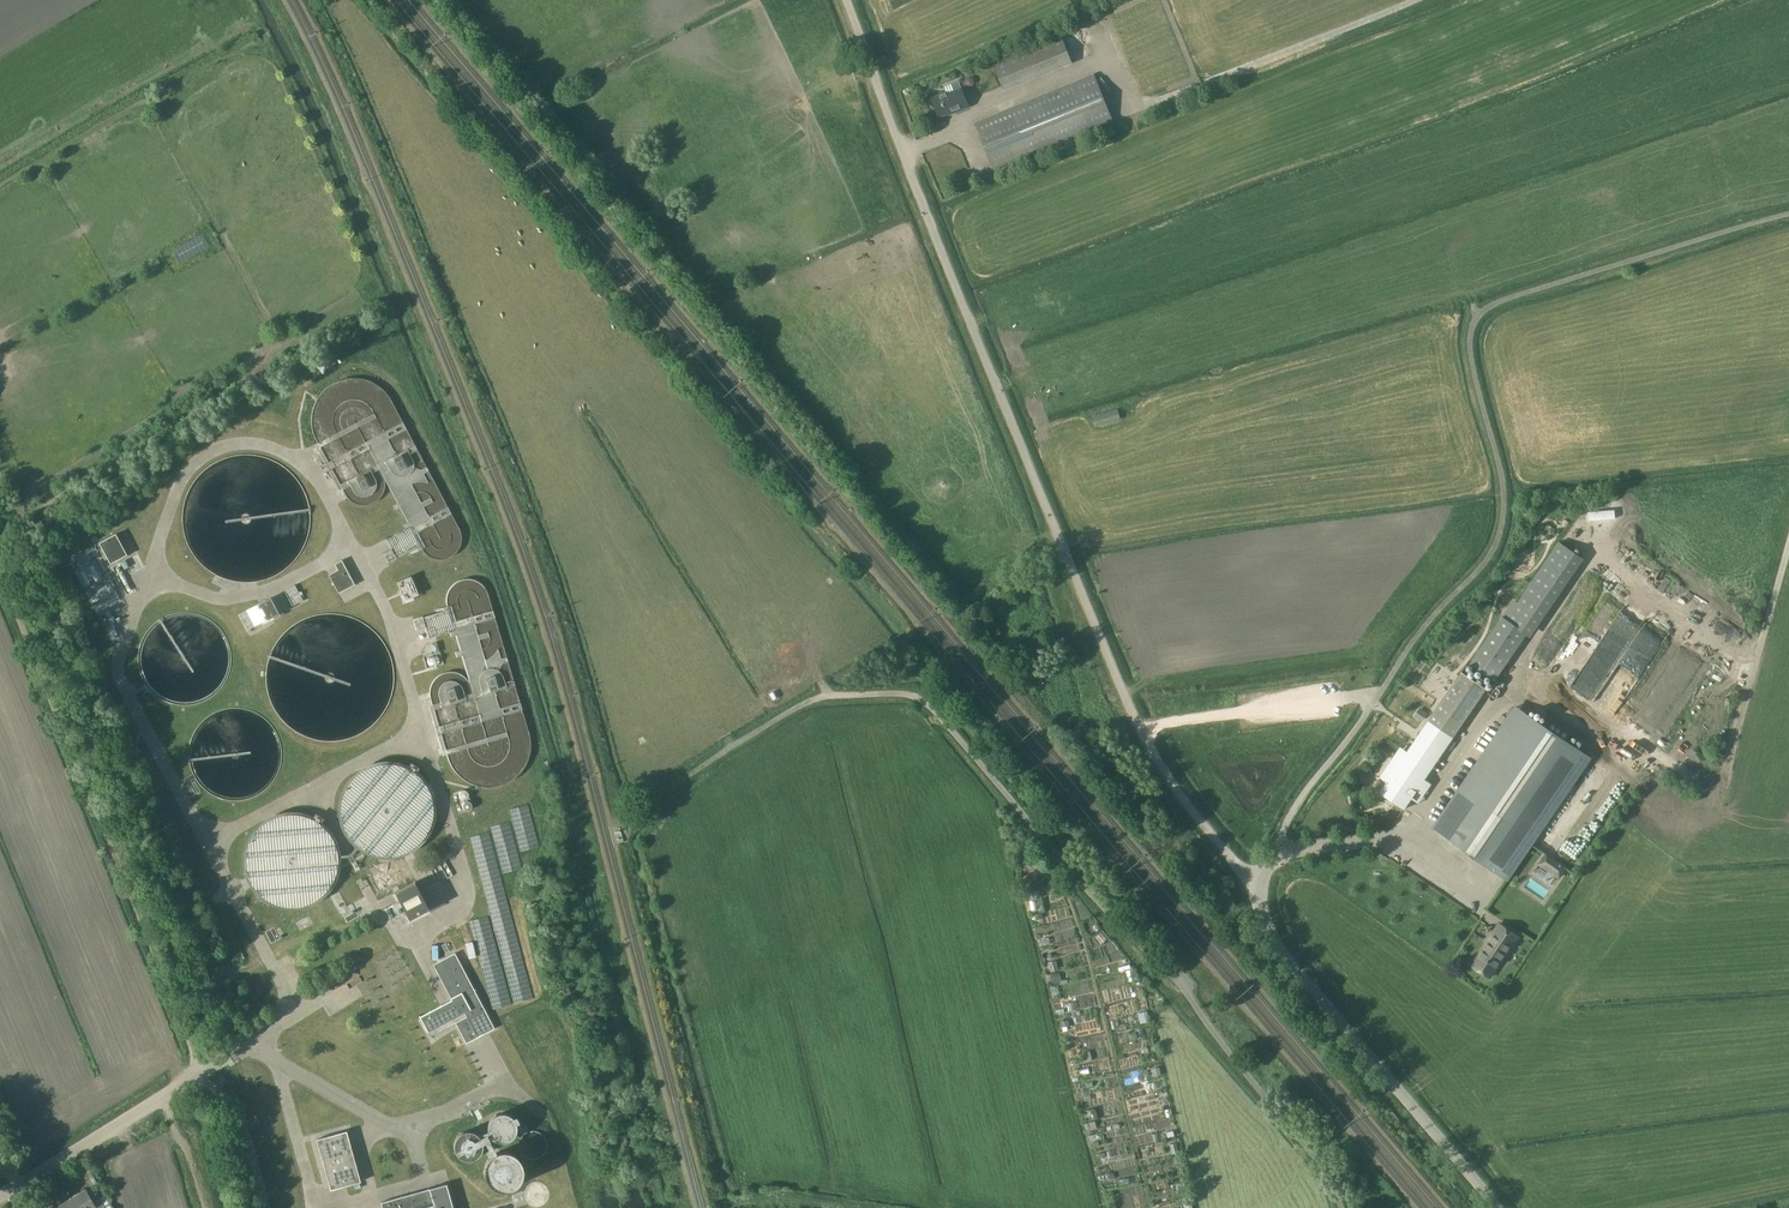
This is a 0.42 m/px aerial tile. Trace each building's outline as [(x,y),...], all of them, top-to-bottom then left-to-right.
[(1062,36),(1052,40),(1063,67),(1073,63),(1062,36)] [(1063,67),(1052,40),(1004,59),(1015,87),(1063,67)] [(1004,59),(994,63),(1005,91),(1015,87),(1004,59)] [(1094,74),(976,122),(995,170),(1113,122),(1094,74)] [(965,81),(966,85),(970,87),(973,85),(975,82),(973,78),(970,77),(966,78),(965,81)] [(970,104),(963,88),(947,94),(947,93),(932,98),(939,116),(970,104)] [(312,416),(312,422),(312,428),(314,435),(317,440),(318,443),(315,445),(331,476),(334,474),(342,489),(345,494),(346,496),(348,498),(351,501),(355,504),(359,505),(364,506),(368,505),(373,504),(377,502),(380,499),(383,495),(385,491),(386,487),(386,482),(397,503),(393,505),(396,510),(400,508),(408,522),(403,524),(405,529),(386,539),(386,540),(391,549),(383,553),(387,561),(410,549),(419,544),(421,548),(424,552),(427,555),(431,558),(435,559),(440,560),(444,560),(449,558),(453,556),(456,553),(459,550),(461,546),(462,541),(462,537),(462,532),(460,528),(392,401),(389,395),(385,390),(380,386),(375,383),(369,380),(362,379),(356,378),(350,378),(343,379),(337,381),(332,384),(327,388),(322,393),(318,398),(315,403),(313,409),(312,416)] [(99,542),(111,563),(127,555),(116,534),(99,542)] [(339,593),(355,584),(342,560),(335,563),(338,569),(329,574),(339,593)] [(411,576),(397,582),(405,600),(419,595),(411,576)] [(439,615),(414,622),(416,630),(425,628),(428,638),(450,632),(451,637),(456,635),(460,650),(455,652),(457,657),(462,656),(469,679),(468,680),(465,676),(461,674),(457,672),(453,672),(448,672),(444,673),(440,675),(436,677),(433,680),(431,684),(430,688),(429,693),(429,696),(430,700),(432,703),(432,705),(437,721),(433,722),(443,755),(443,756),(447,755),(448,761),(451,766),(455,771),(459,776),(464,780),(469,783),(475,785),(481,787),(487,788),(493,787),(499,786),(505,784),(511,781),(516,778),(520,773),(524,769),(527,763),(529,757),(531,751),(531,745),(531,739),(530,733),(489,594),(487,590),(485,587),(482,584),(478,581),(474,580),(470,579),(466,579),(462,580),(458,581),(454,584),(451,587),(449,591),(447,595),(447,599),(447,603),(448,607),(449,612),(439,615)] [(295,585),(285,590),(293,606),(303,600),(295,585)] [(275,616),(266,600),(239,614),(247,630),(275,616)] [(1495,680),(1527,633),(1507,619),(1502,616),(1470,664),(1495,680)] [(1421,732),(1380,792),(1404,809),(1411,798),(1417,790),(1424,795),(1431,784),(1424,779),(1445,749),(1486,689),(1462,672),(1421,732)] [(1416,716),(1422,721),(1426,715),(1419,711),(1416,716)] [(1525,712),(1442,834),(1499,873),(1582,751),(1525,712)] [(134,747),(131,753),(137,756),(140,750),(134,747)] [(1567,867),(1546,853),(1539,864),(1559,878),(1567,867)] [(428,909),(414,882),(395,892),(409,919),(428,909)] [(1499,923),(1487,941),(1488,942),(1472,965),(1490,977),(1506,953),(1502,950),(1514,933),(1499,923)] [(1102,944),(1109,937),(1103,930),(1095,937),(1102,944)] [(419,1016),(427,1031),(464,1012),(466,1017),(455,1022),(466,1043),(494,1028),(455,953),(433,964),(451,999),(419,1016)] [(1059,970),(1056,960),(1049,962),(1051,972),(1059,970)] [(1051,975),(1053,982),(1061,981),(1062,980),(1060,973),(1051,975)] [(1093,1060),(1090,1051),(1084,1052),(1086,1061),(1093,1060)] [(1154,1076),(1162,1074),(1160,1067),(1153,1069),(1154,1076)] [(1098,1118),(1096,1109),(1088,1110),(1090,1120),(1098,1118)] [(488,1123),(487,1126),(487,1129),(488,1132),(490,1135),(492,1138),(495,1140),(498,1141),(502,1141),(505,1140),(508,1139),(511,1137),(513,1134),(515,1131),(515,1127),(515,1124),(514,1122),(514,1120),(512,1118),(510,1116),(507,1115),(504,1114),(501,1113),(498,1114),(495,1115),(492,1117),(490,1120),(488,1123)] [(1097,1128),(1096,1120),(1087,1123),(1089,1130),(1097,1128)] [(346,1131),(316,1139),(330,1190),(360,1181),(346,1131)] [(455,1140),(455,1144),(455,1147),(456,1150),(457,1153),(459,1155),(461,1157),(464,1158),(467,1159),(468,1159),(472,1159),(475,1157),(477,1155),(479,1153),(481,1150),(482,1147),(482,1144),(481,1140),(480,1138),(478,1135),(475,1133),(472,1132),(468,1131),(465,1132),(462,1133),(459,1135),(457,1137),(455,1140)] [(485,1166),(484,1170),(485,1174),(486,1178),(488,1182),(491,1185),(494,1187),(498,1189),(502,1189),(506,1189),(510,1189),(513,1187),(517,1185),(519,1182),(521,1178),(523,1174),(523,1170),(523,1166),(521,1162),(519,1159),(517,1156),(513,1153),(510,1152),(506,1151),(502,1151),(498,1152),(494,1153),(491,1156),(488,1159),(486,1162),(485,1166)] [(1102,1163),(1107,1161),(1105,1152),(1098,1153),(1099,1157),(1100,1157),(1102,1163)] [(1175,1166),(1182,1164),(1181,1156),(1173,1158),(1175,1166)] [(1177,1182),(1179,1190),(1186,1188),(1184,1180),(1177,1182)] [(446,1184),(380,1202),(382,1207),(453,1207),(446,1184)] [(99,1198),(93,1201),(85,1189),(70,1198),(77,1207),(105,1207),(99,1198)] [(1185,1207),(1193,1207),(1190,1197),(1185,1198),(1187,1206),(1185,1206),(1185,1207)] [(70,1198),(56,1207),(57,1207),(77,1207),(70,1198)]
